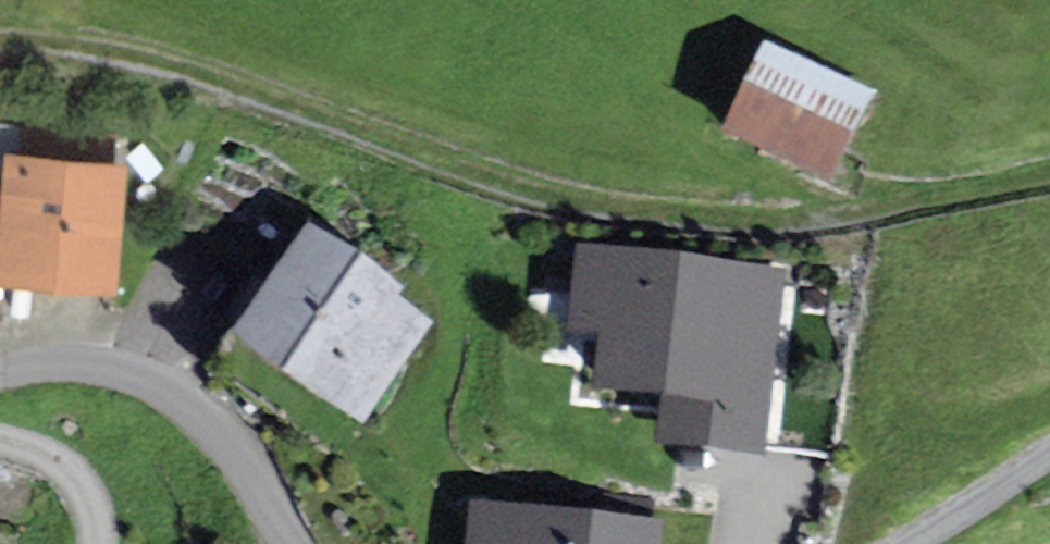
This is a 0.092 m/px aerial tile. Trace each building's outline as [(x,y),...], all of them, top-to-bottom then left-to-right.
[(873,96),(764,49),(722,148),(830,194),(873,96)] [(4,159),(0,213),(0,288),(118,296),(127,165),(119,165),(121,135),(24,128),(22,160),(4,159)] [(404,299),(309,238),(236,352),(364,434),(432,328),(399,307),(404,299)] [(783,276),(574,253),(564,345),(596,349),(590,407),(657,415),(652,462),(761,474),(783,276)] [(0,477),(0,531),(25,537),(38,486),(0,477)] [(470,512),(466,543),(662,543),(663,530),(653,529),(656,499),(601,493),(597,525),(470,512)]
